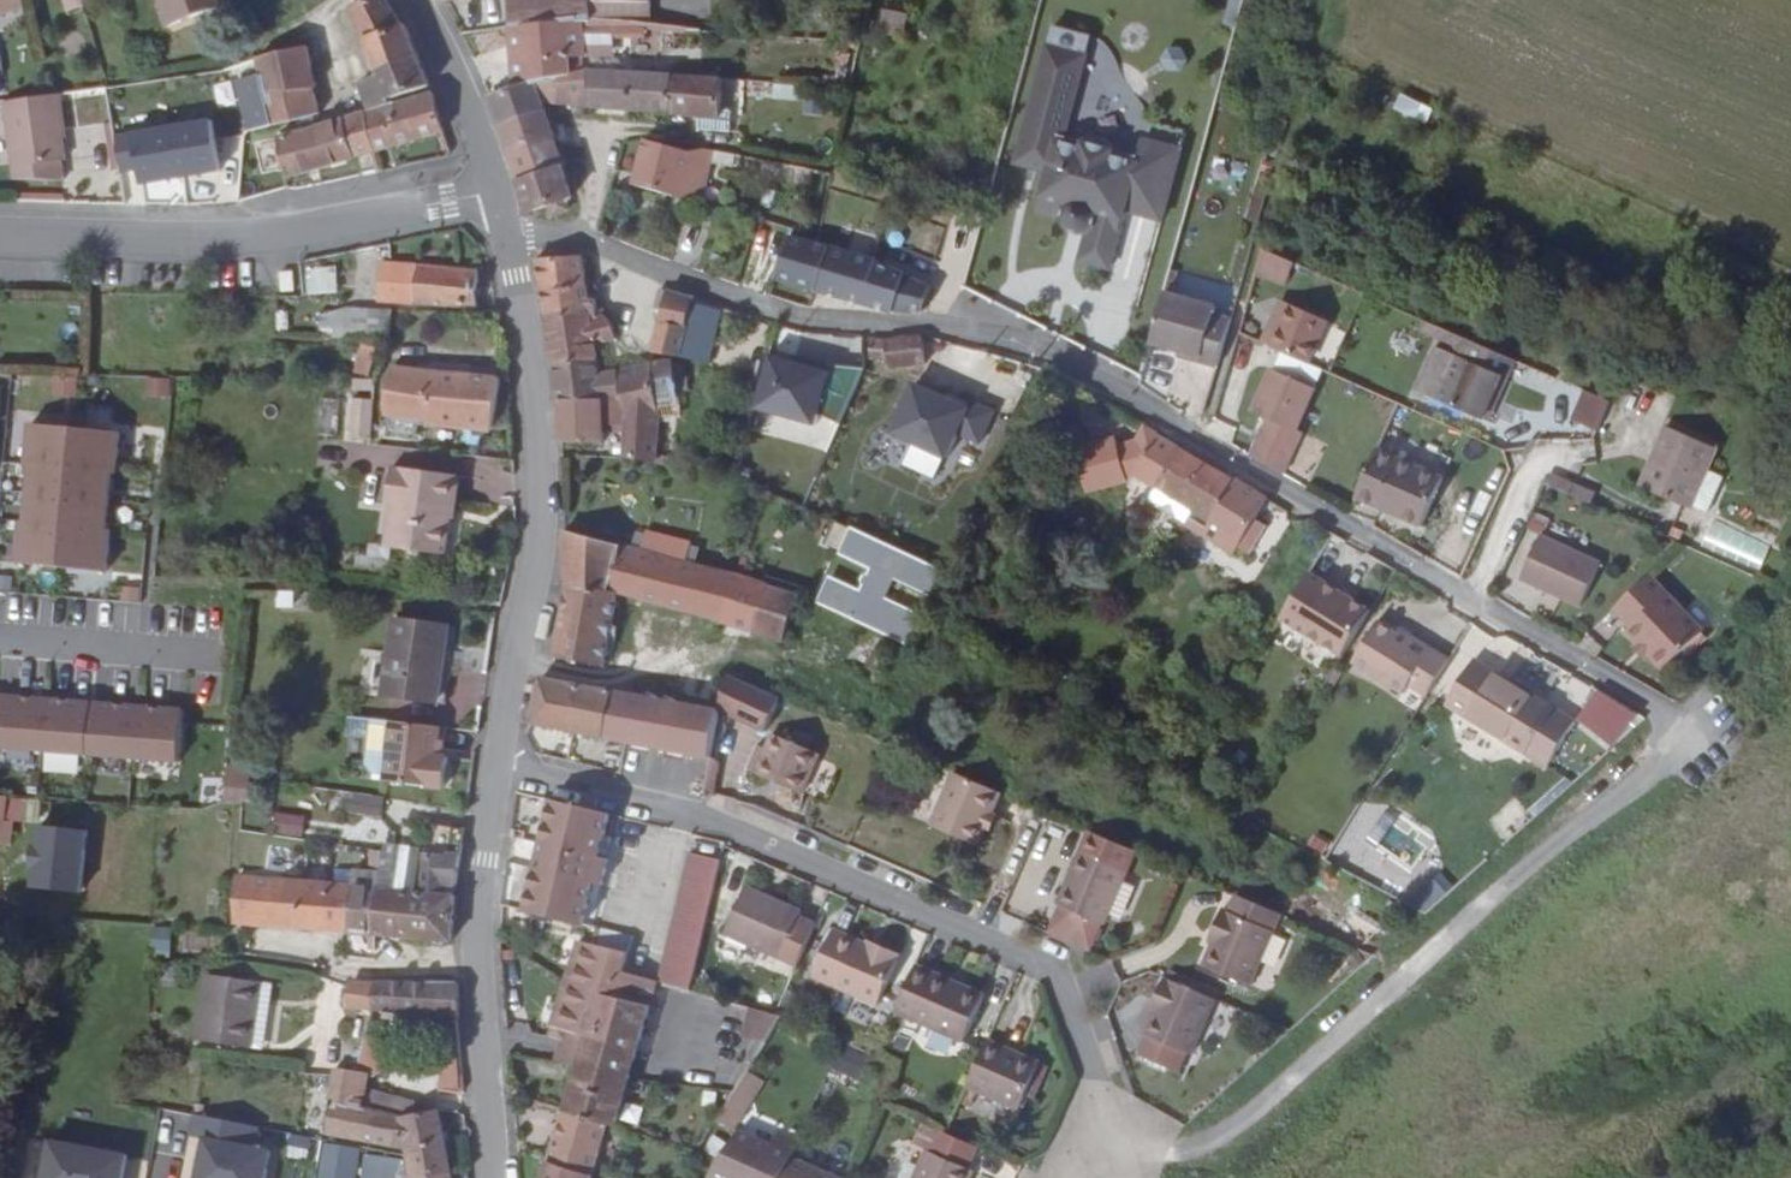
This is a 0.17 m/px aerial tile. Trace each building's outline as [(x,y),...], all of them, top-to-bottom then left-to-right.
[(16,0),(0,0),(0,12),(17,6),(16,0)] [(215,0),(156,0),(165,24),(217,6),(215,0)] [(342,5),(366,68),(409,54),(397,23),(392,25),(377,0),(357,0),(342,5)] [(508,1),(510,27),(577,20),(595,20),(630,24),(635,25),(689,30),(692,0),(584,0),(584,1),(508,1)] [(879,8),(877,25),(902,29),(905,12),(879,8)] [(554,50),(580,48),(577,20),(510,27),(515,90),(531,85),(556,75),(554,50)] [(594,28),(628,32),(630,24),(595,20),(594,28)] [(697,75),(700,31),(689,30),(635,25),(634,72),(662,74),(697,75)] [(1182,68),(1185,48),(1164,45),(1161,65),(1182,68)] [(301,48),(249,59),(253,75),(258,97),(305,88),(308,87),(301,48)] [(1067,145),(1088,63),(1050,52),(1019,173),(1052,180),(1044,218),(1069,224),(1068,227),(1071,235),(1076,239),(1082,240),(1090,240),(1095,237),(1087,267),(1117,274),(1131,215),(1168,225),(1184,154),(1147,145),(1143,163),(1067,145)] [(366,68),(379,101),(422,88),(409,54),(366,68)] [(588,71),(556,75),(531,85),(538,106),(587,108),(588,71)] [(662,74),(634,72),(588,71),(587,108),(662,111),(662,74)] [(722,87),(722,75),(697,75),(662,74),(662,111),(695,113),(695,123),(699,124),(727,127),(728,109),(741,109),(742,87),(722,87)] [(231,79),(244,129),(265,125),(258,97),(253,75),(231,79)] [(510,93),(497,97),(487,101),(498,126),(542,114),(538,106),(531,85),(515,90),(510,93)] [(311,114),(305,88),(258,97),(265,125),(311,114)] [(440,130),(424,92),(357,113),(369,151),(440,130)] [(52,94),(38,96),(0,102),(0,139),(7,188),(56,181),(53,161),(58,161),(53,130),(57,130),(52,94)] [(1397,96),(1391,112),(1426,124),(1432,108),(1397,96)] [(271,140),(280,178),(369,151),(357,113),(316,126),(271,140)] [(549,136),(542,114),(498,126),(508,150),(547,138),(549,136)] [(209,121),(112,136),(118,173),(133,171),(136,189),(218,176),(209,121)] [(557,168),(547,138),(508,150),(516,180),(557,168)] [(639,140),(630,186),(682,200),(698,204),(711,150),(699,147),(682,151),(639,140)] [(567,199),(557,168),(516,180),(523,209),(541,206),(543,215),(558,212),(556,201),(567,199)] [(714,225),(719,210),(698,204),(694,219),(714,225)] [(783,232),(771,276),(810,287),(823,245),(804,237),(783,232)] [(835,302),(838,295),(877,308),(921,308),(930,286),(886,267),(823,245),(810,287),(823,290),(821,298),(835,302)] [(591,295),(586,296),(579,257),(578,250),(534,257),(542,312),(587,309),(587,316),(602,315),(600,308),(593,308),(591,295)] [(1282,285),(1289,267),(1257,253),(1252,273),(1282,285)] [(461,265),(376,263),(374,298),(475,304),(475,301),(475,258),(460,257),(461,265)] [(284,268),(284,287),(297,288),(296,269),(284,268)] [(305,296),(335,295),(335,269),(304,270),(305,296)] [(655,318),(684,326),(692,298),(658,287),(653,303),(658,304),(655,318)] [(316,328),(376,329),(377,304),(317,300),(316,328)] [(1214,373),(1226,332),(1227,327),(1206,323),(1208,315),(1158,303),(1146,351),(1197,363),(1197,368),(1214,373)] [(1286,310),(1277,306),(1260,346),(1270,351),(1286,310)] [(613,339),(610,322),(602,315),(587,316),(587,309),(542,312),(552,365),(595,360),(593,341),(613,339)] [(1305,365),(1322,325),(1286,310),(1270,351),(1280,354),(1305,365)] [(674,348),(678,348),(684,326),(655,318),(648,348),(673,357),(674,348)] [(935,348),(924,347),(923,334),(865,334),(867,360),(890,360),(892,365),(942,363),(935,348)] [(368,343),(368,336),(355,336),(355,362),(367,363),(368,343)] [(767,346),(744,428),(831,452),(854,370),(767,346)] [(1494,405),(1498,406),(1516,365),(1476,348),(1468,368),(1436,355),(1415,398),(1484,427),(1494,405)] [(1313,393),(1322,373),(1305,365),(1280,354),(1272,373),(1313,393)] [(388,355),(381,402),(386,404),(416,410),(487,423),(494,372),(388,355)] [(595,360),(552,365),(556,398),(619,397),(614,369),(597,371),(595,360)] [(690,372),(674,373),(672,361),(650,364),(654,397),(678,394),(678,390),(691,388),(690,372)] [(623,414),(615,464),(642,468),(653,414),(658,414),(654,397),(650,364),(614,369),(619,397),(623,414)] [(1276,431),(1260,464),(1283,478),(1301,435),(1295,432),(1313,393),(1272,373),(1255,414),(1271,421),(1268,427),(1276,431)] [(52,395),(74,394),(73,376),(51,377),(52,395)] [(143,395),(169,397),(170,377),(145,376),(143,395)] [(946,456),(954,435),(980,444),(993,408),(907,377),(886,434),(946,456)] [(349,388),(346,425),(367,426),(370,389),(349,388)] [(1597,428),(1608,398),(1582,388),(1570,418),(1597,428)] [(606,452),(605,462),(615,464),(623,414),(619,397),(556,398),(554,440),(601,448),(606,452)] [(382,421),(412,426),(416,410),(386,404),(382,421)] [(1144,428),(1130,419),(1117,442),(1131,450),(1144,428)] [(1706,475),(1689,468),(1700,443),(1649,421),(1638,444),(1646,448),(1630,485),(1690,509),(1706,475)] [(1144,428),(1131,450),(1117,442),(1114,440),(1095,446),(1091,439),(1051,453),(1064,494),(1106,480),(1104,476),(1123,469),(1146,484),(1180,505),(1172,517),(1222,548),(1225,542),(1243,513),(1254,493),(1144,428)] [(103,446),(13,439),(4,572),(92,579),(96,536),(85,535),(89,481),(100,482),(103,446)] [(1443,481),(1379,449),(1355,499),(1419,530),(1443,481)] [(454,513),(446,511),(453,469),(396,458),(388,498),(400,499),(393,541),(446,550),(454,513)] [(458,513),(465,471),(453,469),(446,511),(454,513),(458,513)] [(1146,484),(1138,496),(1172,517),(1180,505),(1146,484)] [(388,498),(381,539),(393,541),(400,499),(388,498)] [(1235,547),(1253,519),(1243,513),(1225,542),(1235,547)] [(625,597),(629,550),(572,535),(575,587),(622,596),(625,597)] [(1579,608),(1598,566),(1540,537),(1520,579),(1579,608)] [(625,597),(763,638),(775,590),(629,550),(625,597)] [(1711,619),(1660,564),(1609,611),(1620,622),(1616,628),(1632,644),(1640,653),(1656,669),(1711,619)] [(1276,616),(1339,655),(1366,609),(1303,571),(1276,616)] [(624,629),(619,627),(622,596),(575,587),(564,662),(612,671),(614,651),(621,652),(624,629)] [(807,651),(822,604),(799,597),(775,590),(763,638),(807,651)] [(1411,680),(1425,691),(1448,653),(1379,611),(1351,657),(1405,690),(1411,680)] [(835,622),(843,624),(846,615),(839,612),(835,622)] [(435,695),(439,620),(390,615),(382,690),(435,695)] [(833,666),(871,685),(893,639),(856,620),(842,647),(833,666)] [(1627,650),(1635,659),(1640,653),(1632,644),(1627,650)] [(379,659),(365,658),(363,690),(377,691),(379,659)] [(724,679),(726,669),(709,661),(704,673),(724,679)] [(1544,766),(1571,723),(1467,661),(1441,702),(1544,766)] [(764,726),(782,691),(729,671),(716,714),(764,726)] [(532,722),(707,758),(716,714),(550,678),(539,676),(532,722)] [(1613,745),(1634,711),(1594,686),(1573,720),(1613,745)] [(449,697),(449,719),(468,719),(468,697),(449,697)] [(0,704),(0,758),(167,772),(172,718),(0,704)] [(432,749),(437,722),(391,715),(383,775),(441,782),(446,750),(432,749)] [(804,787),(820,747),(772,728),(756,769),(804,787)] [(976,836),(999,783),(953,764),(928,817),(976,836)] [(221,767),(219,799),(245,801),(248,769),(221,767)] [(344,791),(341,814),(380,818),(382,795),(344,791)] [(599,850),(610,808),(550,792),(524,899),(581,916),(591,877),(599,879),(607,852),(599,850)] [(14,845),(19,796),(0,794),(0,844),(14,845)] [(271,833),(300,836),(302,814),(273,812),(271,833)] [(419,849),(416,886),(370,882),(365,927),(448,939),(453,890),(445,889),(446,879),(455,880),(462,823),(429,819),(426,849),(419,849)] [(27,823),(26,888),(82,889),(84,825),(27,823)] [(1077,844),(1055,896),(1058,897),(1100,915),(1103,917),(1124,863),(1077,844)] [(655,976),(687,986),(719,855),(688,848),(655,976)] [(322,876),(245,866),(241,911),(339,924),(345,878),(322,876)] [(1433,906),(1452,885),(1438,872),(1419,892),(1433,906)] [(365,927),(370,882),(345,878),(339,924),(365,927)] [(1202,952),(1250,973),(1279,901),(1234,882),(1226,898),(1221,896),(1211,919),(1215,921),(1202,952)] [(724,931),(796,961),(813,919),(796,912),(798,906),(745,883),(724,931)] [(1049,919),(1090,936),(1100,915),(1058,897),(1049,919)] [(150,952),(168,953),(169,927),(151,926),(150,952)] [(877,939),(874,944),(831,926),(810,972),(877,999),(898,948),(877,939)] [(642,971),(619,965),(625,946),(580,931),(551,1015),(566,1019),(557,1050),(572,1056),(574,1052),(626,1066),(650,990),(637,984),(642,971)] [(964,1034),(984,986),(914,957),(894,1005),(964,1034)] [(250,1041),(259,976),(205,969),(195,1034),(250,1041)] [(1145,1027),(1193,1046),(1215,991),(1163,969),(1154,993),(1159,995),(1145,1027)] [(355,1007),(355,1002),(366,1003),(370,973),(346,971),(341,1007),(355,1007)] [(650,990),(655,976),(642,971),(637,984),(650,990)] [(455,1012),(455,976),(370,973),(366,1003),(455,1012)] [(777,1014),(775,1013),(750,1006),(739,1035),(759,1042),(777,1014)] [(400,1152),(404,1171),(444,1166),(430,1101),(392,1108),(353,1099),(364,1074),(377,1066),(379,1052),(367,1051),(369,1032),(362,1032),(355,1066),(332,1062),(331,1069),(322,1068),(321,1078),(328,1079),(316,1124),(399,1142),(400,1152)] [(1041,1053),(987,1032),(968,1079),(1021,1102),(1028,1088),(1041,1053)] [(856,1079),(865,1058),(838,1046),(830,1068),(856,1079)] [(604,1116),(611,1118),(626,1066),(574,1052),(572,1056),(559,1102),(604,1116)] [(1034,1089),(1047,1056),(1041,1053),(1028,1088),(1034,1089)] [(424,1066),(422,1081),(460,1089),(459,1073),(424,1066)] [(758,1077),(744,1066),(733,1083),(727,1091),(741,1100),(758,1077)] [(741,1100),(727,1091),(713,1114),(728,1122),(741,1100)] [(589,1166),(604,1116),(559,1102),(544,1153),(589,1166)] [(190,1107),(187,1128),(200,1131),(192,1177),(260,1177),(267,1146),(252,1142),(255,1120),(190,1107)] [(788,1158),(796,1139),(772,1127),(765,1142),(731,1126),(704,1166),(729,1177),(732,1177),(734,1175),(739,1177),(779,1177),(788,1158)] [(48,1135),(40,1177),(119,1177),(124,1148),(48,1135)] [(315,1177),(355,1177),(358,1146),(319,1142),(315,1177)] [(970,1166),(923,1148),(909,1177),(965,1177),(970,1166)] [(589,1166),(544,1153),(537,1177),(585,1177),(589,1166)] [(788,1158),(779,1177),(830,1177),(788,1158)] [(405,1177),(446,1177),(444,1166),(404,1171),(405,1177)]
